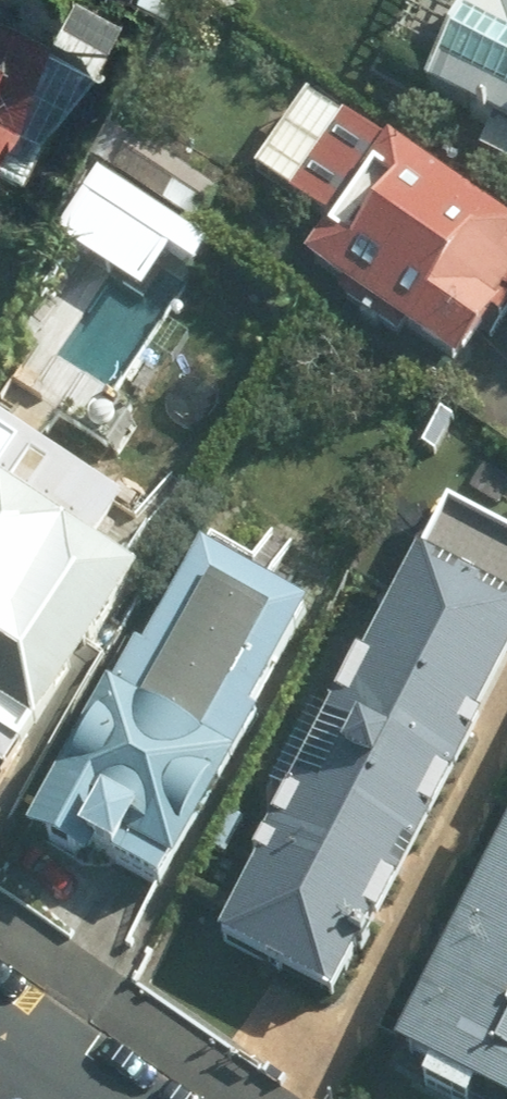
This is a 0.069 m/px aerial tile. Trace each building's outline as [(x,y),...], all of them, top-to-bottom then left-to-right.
[(306,9),(310,0),(287,0),(306,9)] [(491,13),(465,0),(464,0),(417,90),(485,125),(474,148),(506,165),(506,0),(497,0),(491,13)] [(39,33),(0,14),(0,110),(39,33)] [(292,265),(332,293),(325,303),(386,346),(394,335),(443,369),(493,298),(506,307),(506,235),(378,144),(373,151),(296,96),(243,172),(320,227),(292,265)] [(186,229),(209,193),(130,141),(107,176),(186,229)] [(101,187),(66,242),(132,283),(167,231),(101,187)] [(463,781),(506,697),(506,522),(457,496),(341,718),(463,781)] [(118,584),(0,510),(0,772),(118,584)] [(94,693),(13,836),(70,870),(75,860),(93,870),(97,864),(146,890),(282,648),(171,585),(132,652),(127,650),(100,696),(94,693)] [(225,940),(347,1003),(463,781),(341,718),(225,940)] [(505,1098),(506,1098),(506,857),(408,1048),(446,1068),(439,1081),(474,1098),(482,1098),(487,1090),(505,1098)]
